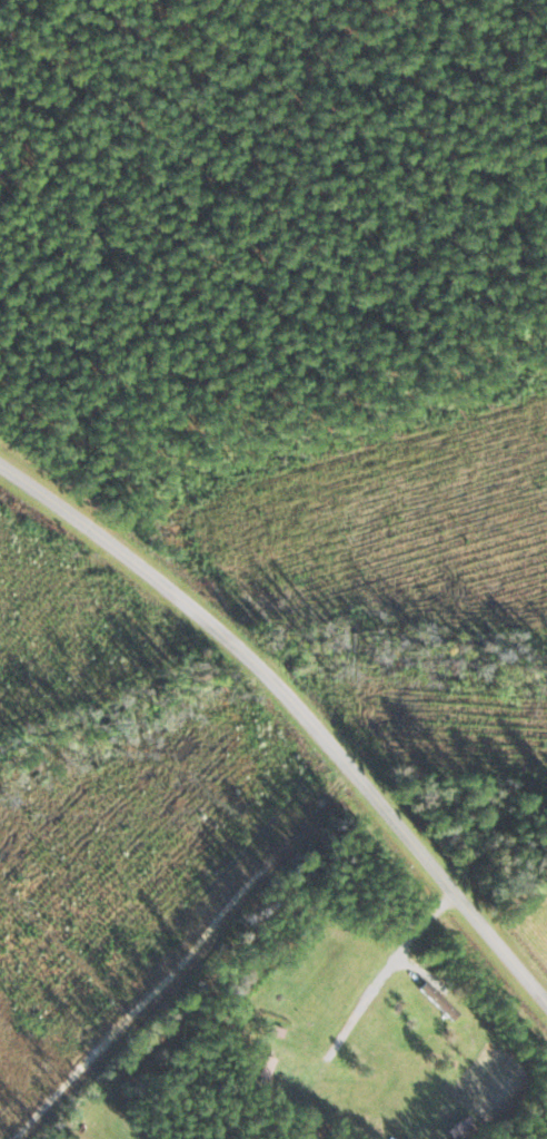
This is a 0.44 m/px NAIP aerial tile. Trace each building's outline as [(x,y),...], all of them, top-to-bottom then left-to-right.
[(420,989),(451,1022),(457,1015),(426,983),(420,989)] [(285,1031),(273,1026),(269,1037),(281,1042),(285,1031)] [(268,1081),(276,1060),(266,1056),(258,1077),(268,1081)] [(452,1138),(469,1138),(479,1131),(467,1116),(446,1132),(452,1138)]
